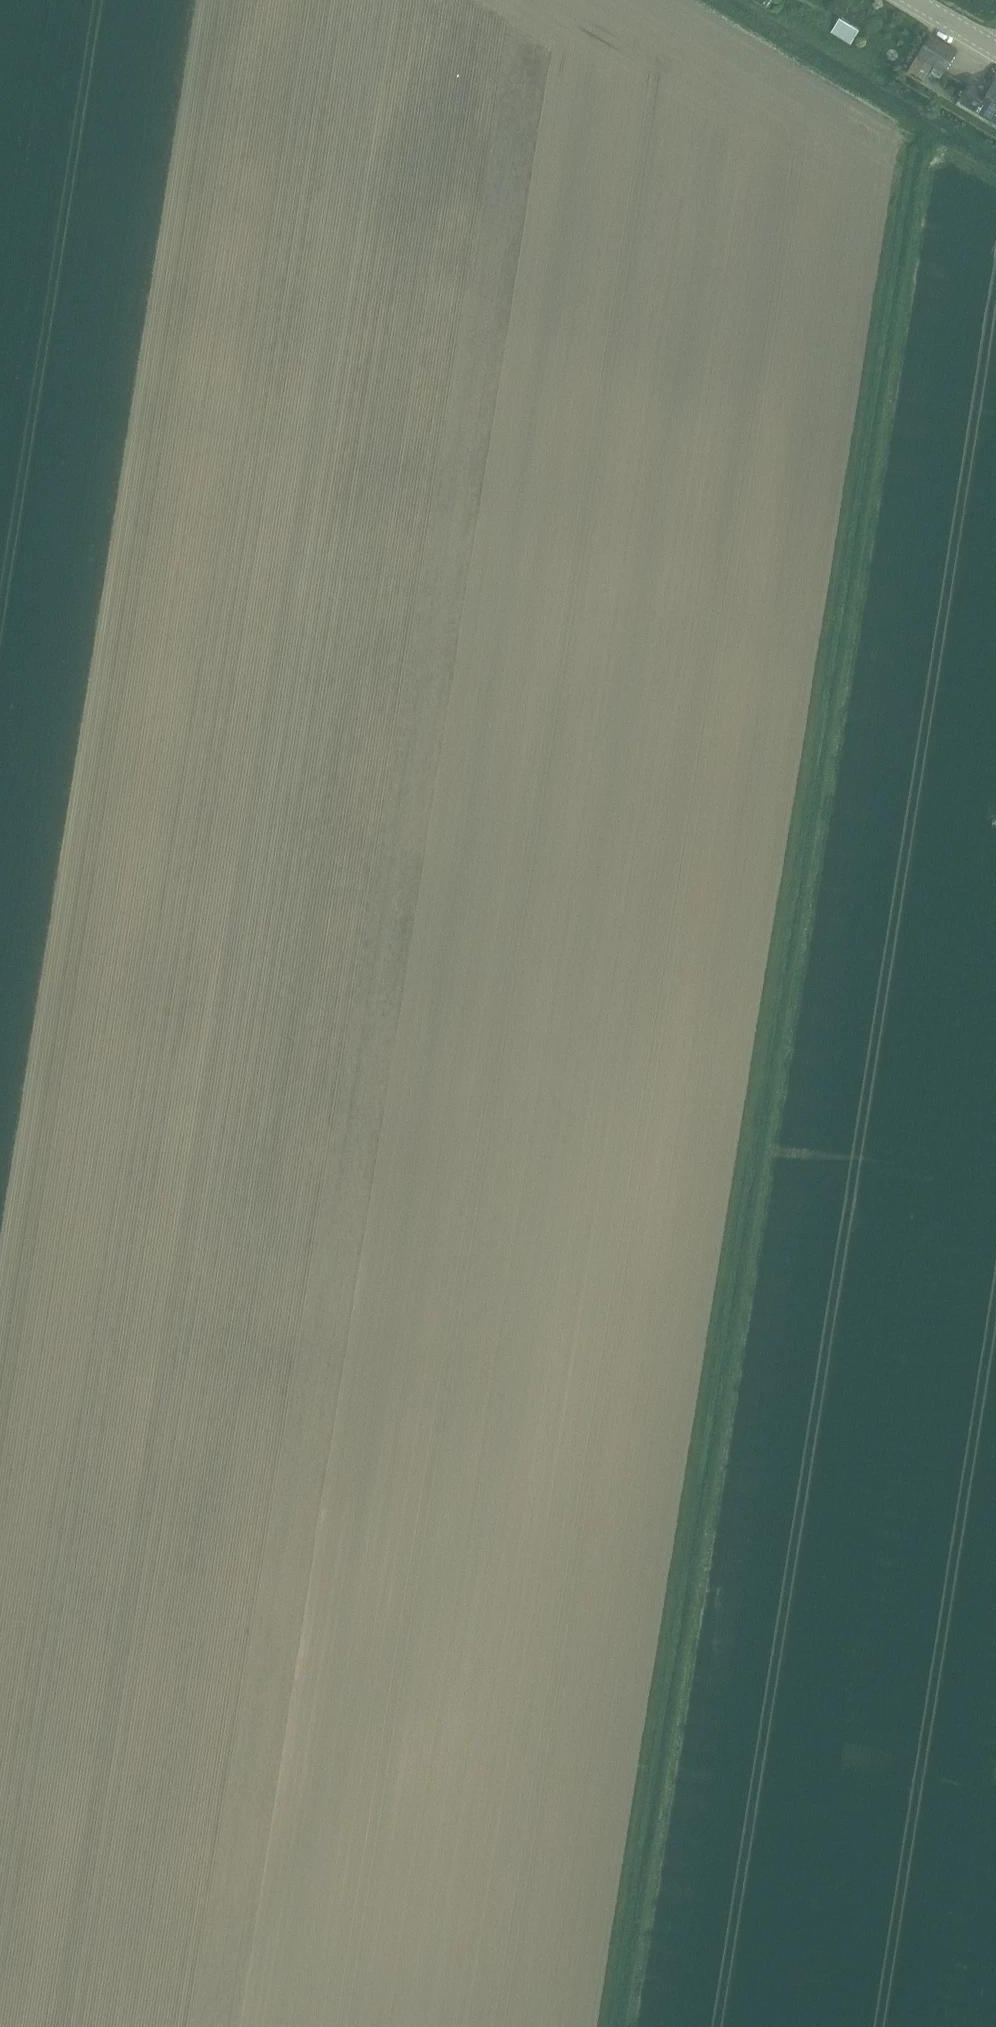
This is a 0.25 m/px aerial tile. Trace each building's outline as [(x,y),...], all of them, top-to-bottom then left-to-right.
[(831,32),(851,43),(859,30),(839,18),(831,32)] [(919,54),(945,70),(958,50),(932,34),(919,54)] [(964,104),(977,112),(978,112),(995,123),(995,80),(991,89),(978,81),(974,88),(972,90),(966,101),(964,104)]
